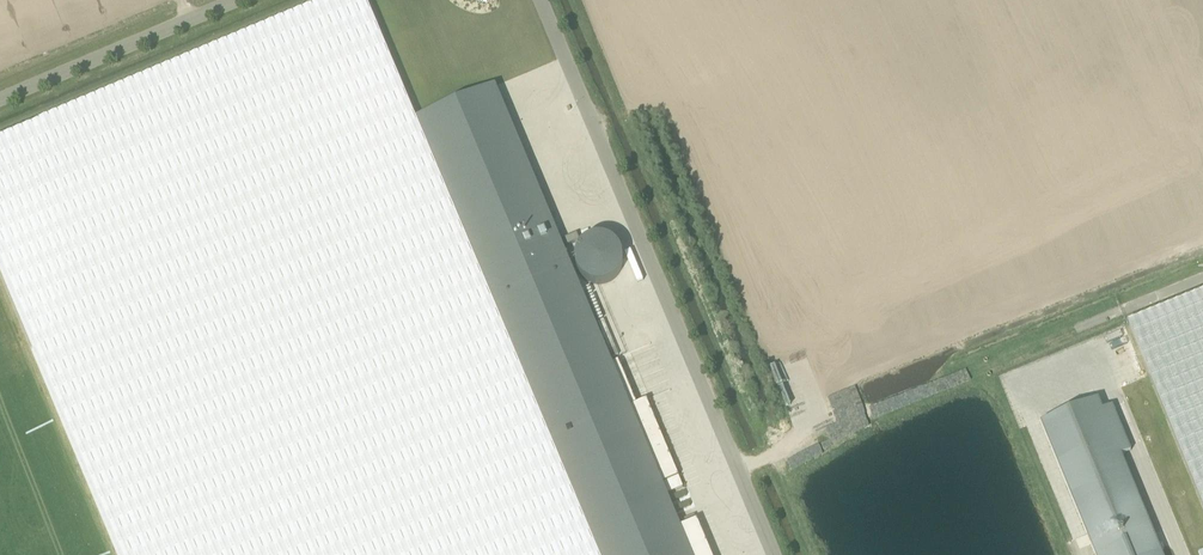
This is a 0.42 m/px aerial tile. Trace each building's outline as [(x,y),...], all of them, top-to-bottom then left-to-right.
[(415,120),(367,0),(326,0),(0,136),(0,282),(115,554),(600,554),(415,120)] [(557,60),(548,64),(565,105),(573,101),(557,60)] [(496,86),(415,120),(600,554),(712,554),(698,522),(681,529),(662,484),(679,477),(647,400),(637,404),(619,361),(612,364),(496,86)] [(548,116),(559,140),(560,139),(567,154),(577,150),(558,111),(548,116)] [(564,239),(567,245),(580,240),(577,233),(564,239)] [(1128,323),(1202,507),(1202,293),(1128,323)] [(1096,554),(1163,554),(1099,400),(1042,423),(1096,554)] [(704,433),(710,430),(706,418),(700,420),(704,433)]
